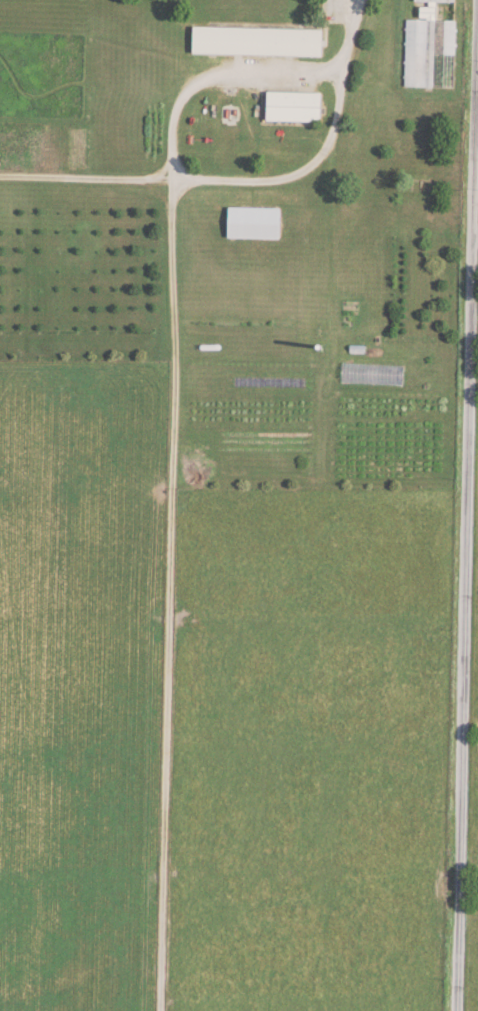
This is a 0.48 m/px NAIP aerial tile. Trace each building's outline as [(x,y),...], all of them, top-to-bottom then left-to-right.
[(328,54),(328,27),(192,26),(192,54),(328,54)] [(269,120),(328,120),(328,91),(269,91),(269,120)] [(233,238),(286,237),(285,206),(232,207),(233,238)]
